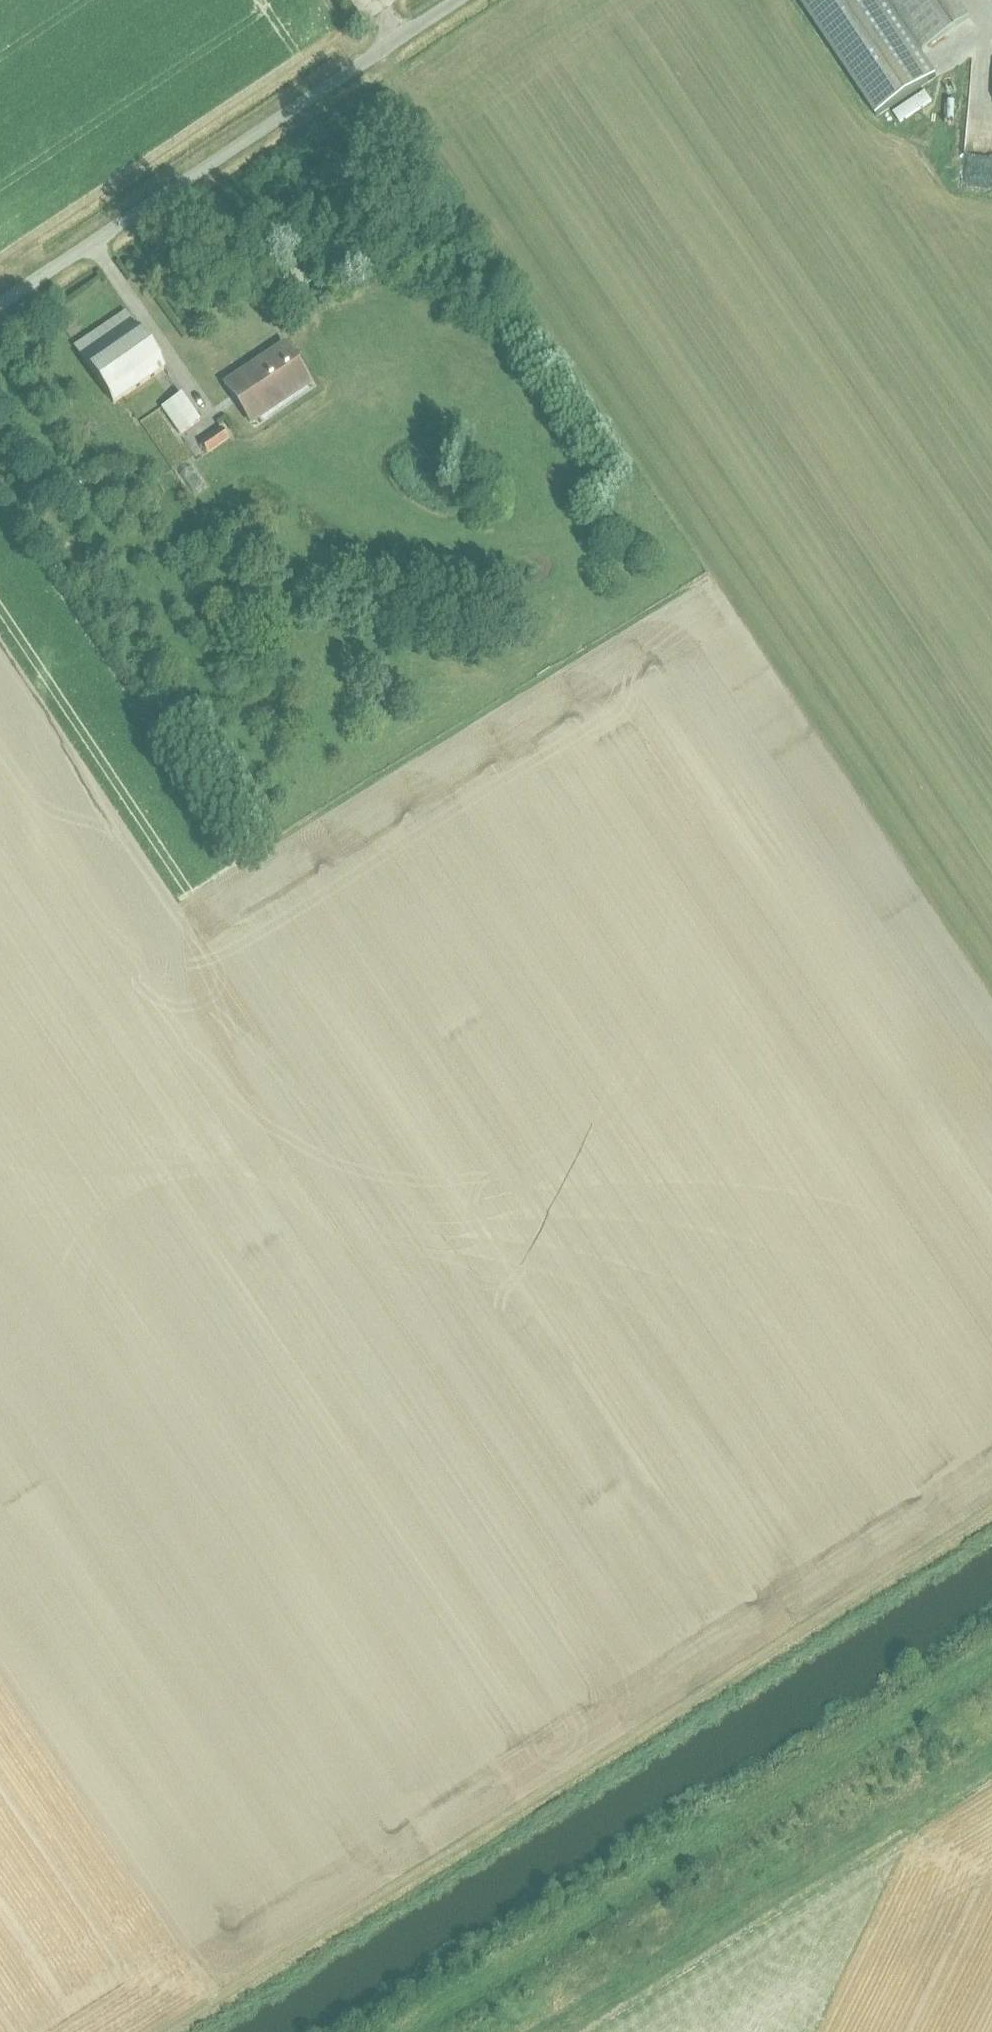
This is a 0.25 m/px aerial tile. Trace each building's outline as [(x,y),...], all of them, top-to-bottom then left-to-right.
[(876,118),(936,78),(884,0),(801,0),(798,2),(876,118)] [(922,50),(969,19),(956,0),(889,0),(922,50)] [(929,85),(895,109),(903,121),(937,97),(929,85)] [(969,184),(991,184),(991,155),(969,155),(969,184)] [(82,357),(81,357),(112,403),(113,403),(163,368),(132,323),(82,357)] [(310,383),(285,345),(238,376),(264,414),(265,413),(261,408),(306,379),(309,384),(310,383)] [(181,394),(161,408),(180,435),(200,422),(181,394)] [(218,423),(230,438),(238,433),(226,417),(218,423)] [(201,442),(207,454),(229,439),(221,428),(201,442)] [(181,469),(195,490),(207,482),(194,461),(181,469)]
